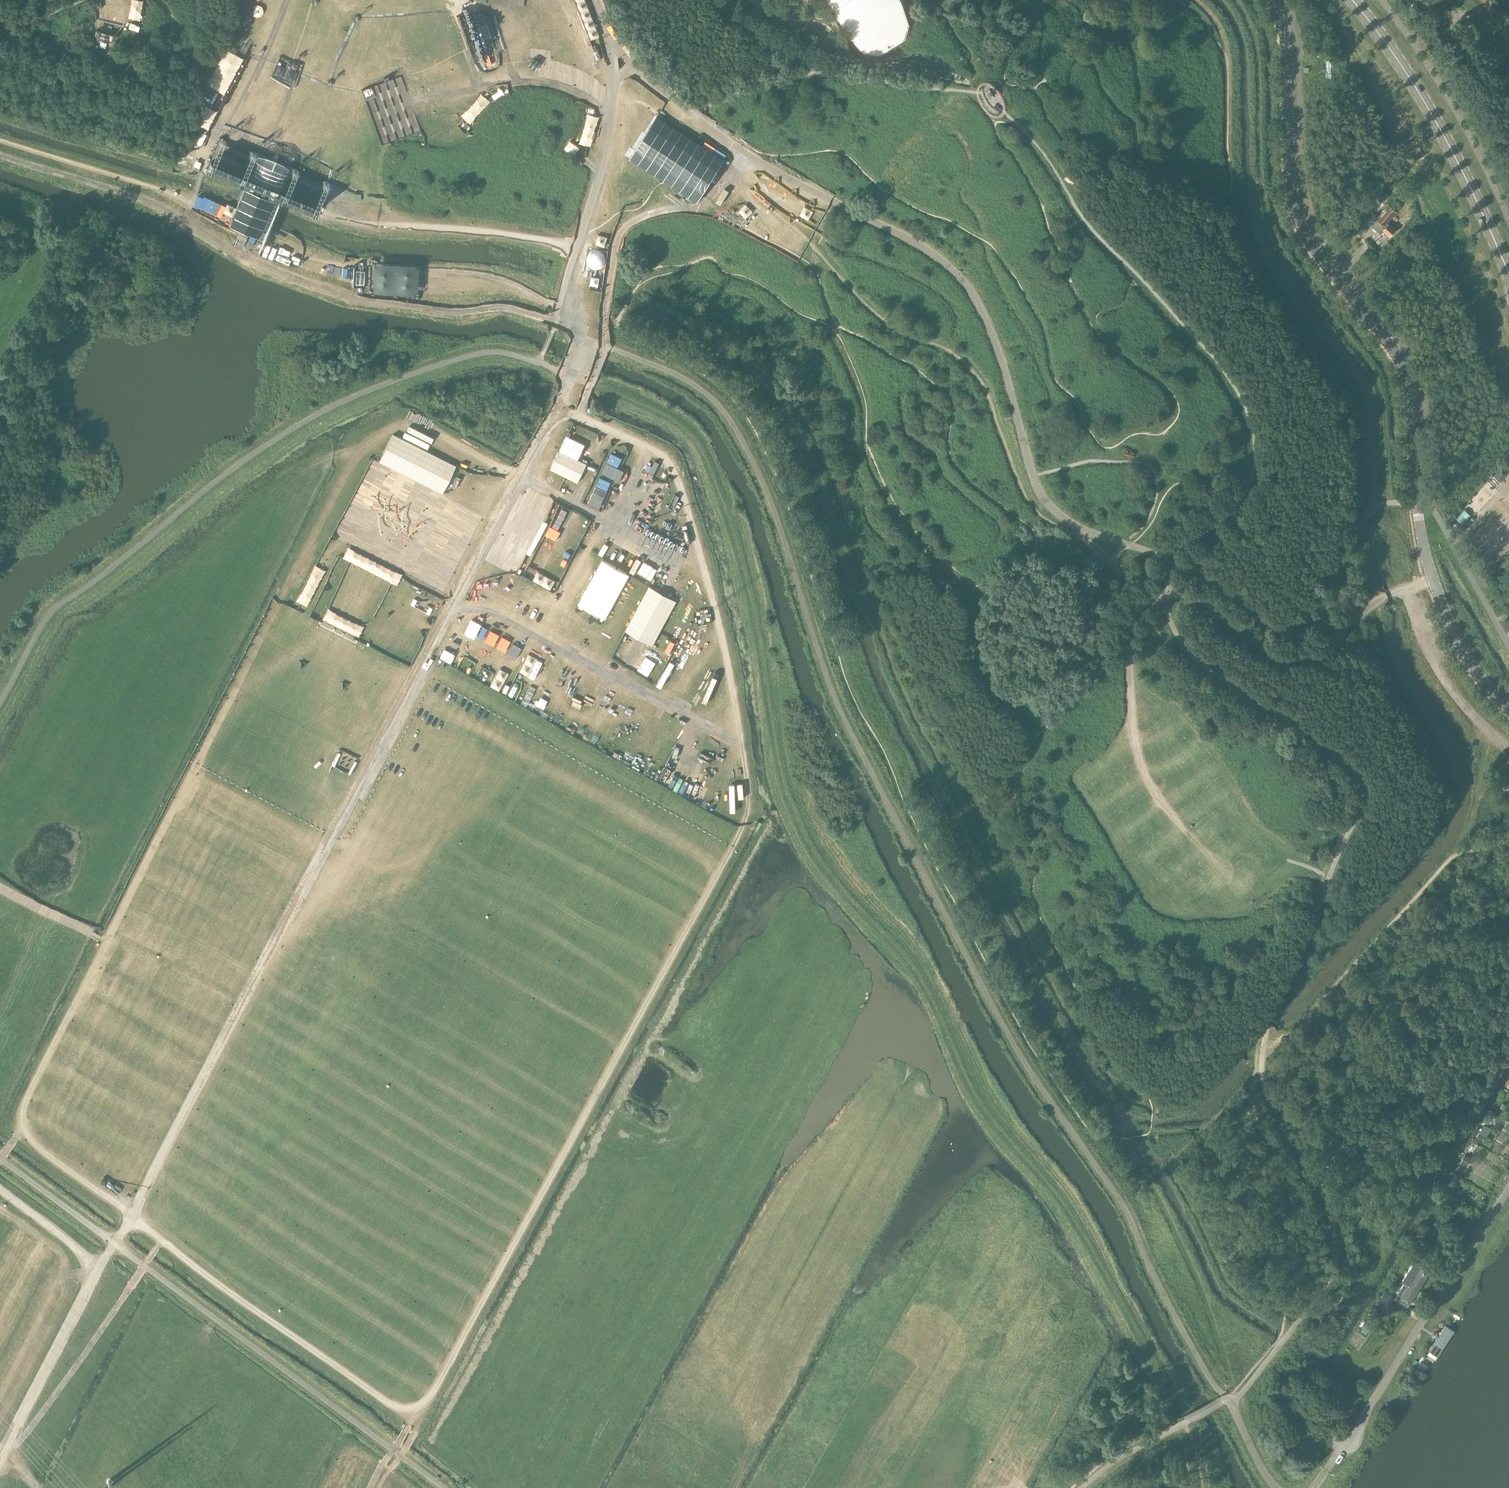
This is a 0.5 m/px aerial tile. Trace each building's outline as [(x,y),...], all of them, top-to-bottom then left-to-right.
[(850,35),(864,52),(879,55),(905,38),(909,24),(900,5),(897,0),(828,0),(850,35)] [(900,5),(909,24),(905,38),(879,55),(906,38),(910,23),(903,2),(902,0),(897,0),(900,5)] [(467,7),(461,9),(481,67),(487,65),(467,7)] [(993,112),(995,113),(996,113),(998,113),(999,112),(1001,112),(1002,110),(1002,108),(1003,106),(1003,104),(1002,102),(1001,99),(1000,97),(999,94),(997,92),(995,90),(993,88),(991,86),(989,85),(987,84),(985,84),(983,85),(981,86),(980,87),(979,89),(979,91),(980,94),(980,96),(981,99),(983,102),(984,105),(986,107),(988,109),(989,110),(991,111),(993,112)] [(1379,184),(1369,195),(1375,201),(1378,198),(1382,202),(1389,194),(1384,190),(1385,189),(1379,184)] [(1389,237),(1397,228),(1390,222),(1388,223),(1387,222),(1397,211),(1390,204),(1378,217),(1376,215),(1369,223),(1381,233),(1383,231),(1389,237)] [(1355,219),(1350,223),(1351,223),(1354,227),(1353,228),(1360,234),(1364,230),(1358,224),(1359,223),(1355,219)] [(1500,482),(1508,471),(1508,469),(1503,464),(1493,476),(1500,482)] [(1464,509),(1455,518),(1461,524),(1470,515),(1464,509)] [(1480,1130),(1477,1128),(1473,1134),(1477,1136),(1476,1137),(1483,1141),(1491,1128),(1484,1124),(1480,1130)] [(1421,1264),(1415,1260),(1402,1280),(1418,1290),(1432,1269),(1422,1262),(1421,1264)] [(1418,1290),(1402,1280),(1400,1279),(1392,1292),(1410,1303),(1418,1290)] [(1393,1298),(1385,1292),(1381,1298),(1389,1303),(1393,1298)] [(1369,1311),(1378,1318),(1382,1312),(1373,1305),(1369,1311)] [(1365,1321),(1362,1326),(1363,1327),(1368,1330),(1370,1332),(1373,1327),(1365,1321)] [(1436,1361),(1455,1331),(1446,1323),(1427,1353),(1436,1361)] [(1423,1365),(1421,1364),(1418,1368),(1420,1370),(1424,1372),(1427,1368),(1423,1365)]
